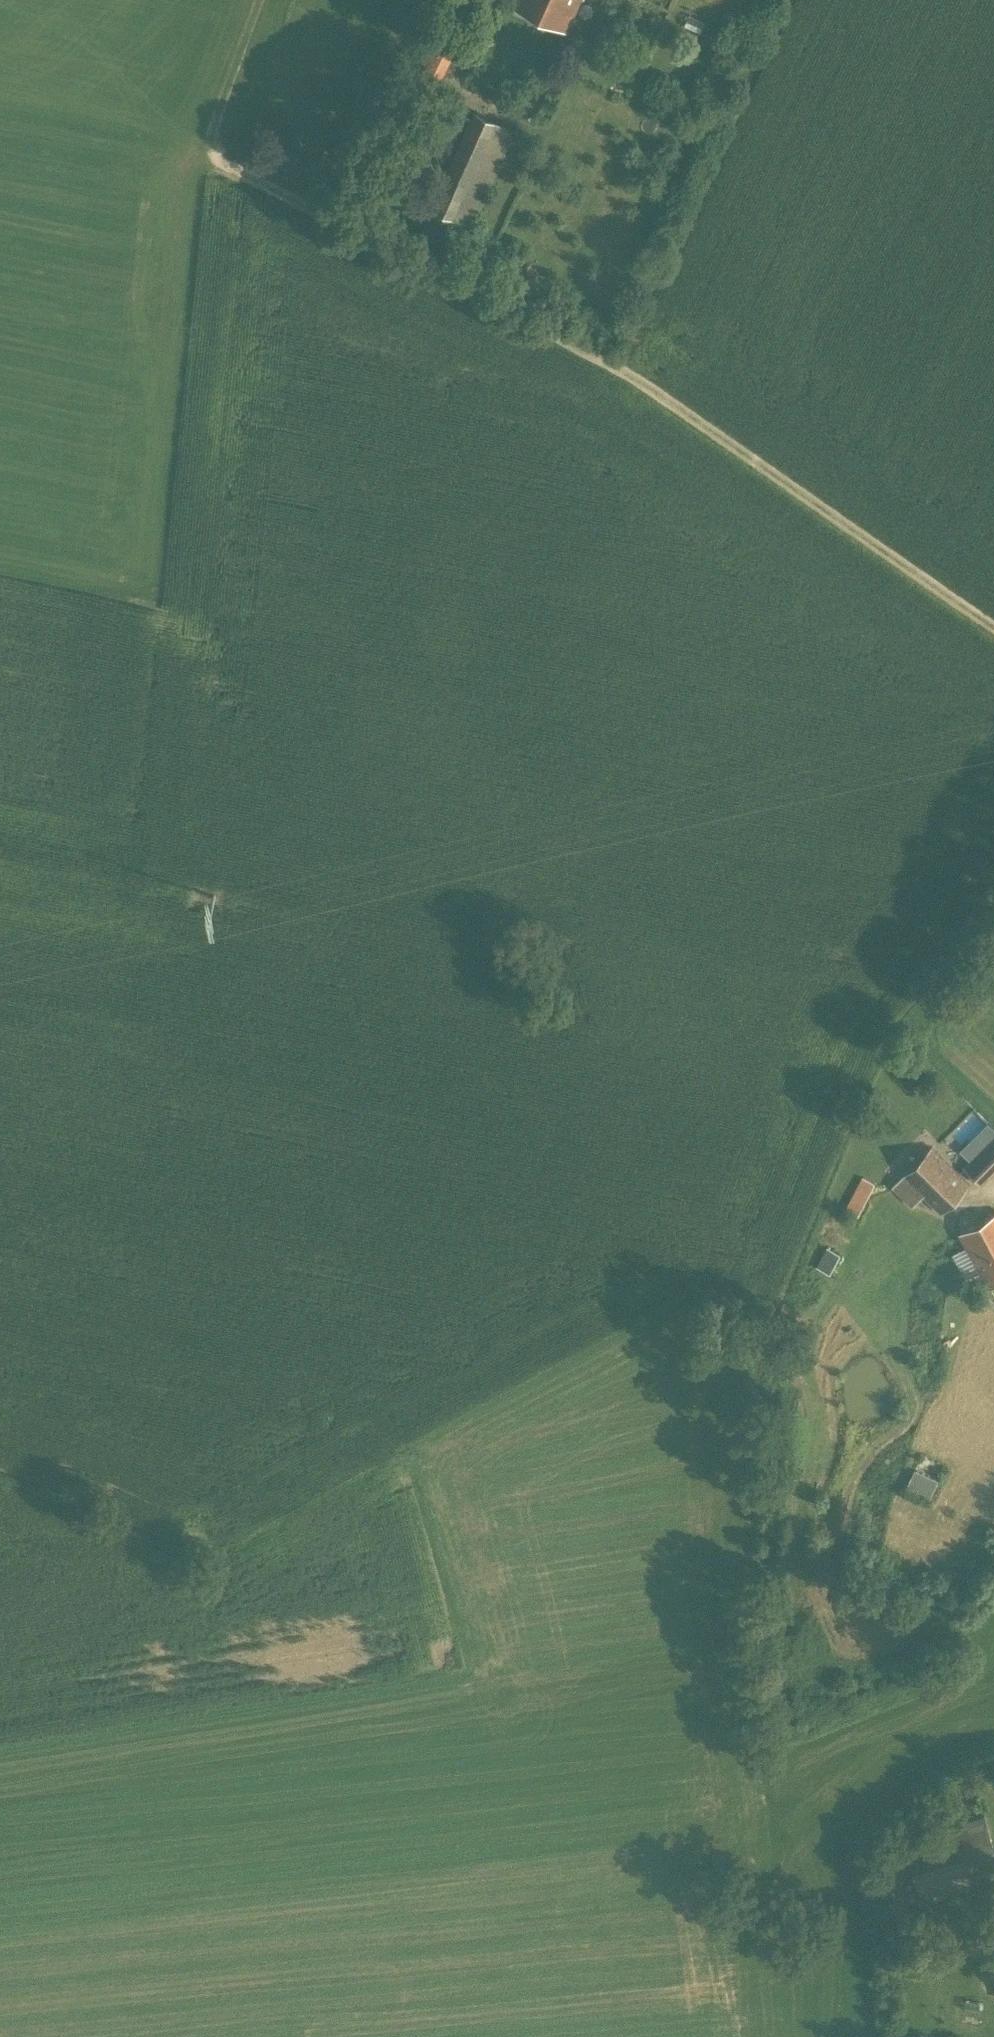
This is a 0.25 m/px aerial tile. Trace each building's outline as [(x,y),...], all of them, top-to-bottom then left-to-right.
[(566,28),(579,0),(519,0),(516,6),(566,28)] [(436,91),(440,84),(462,37),(437,25),(411,79),(436,91)] [(474,109),(431,205),(473,225),(516,129),(474,109)] [(967,1165),(984,1181),(993,1171),(993,1122),(990,1118),(963,1147),(974,1158),(967,1165)] [(933,1144),(892,1186),(912,1206),(923,1195),(941,1214),(971,1183),(933,1144)] [(862,1175),(845,1208),(857,1214),(875,1181),(862,1175)] [(960,1233),(967,1245),(970,1251),(982,1273),(990,1287),(993,1285),(993,1214),(960,1233)] [(816,1265),(830,1273),(841,1253),(826,1245),(816,1265)] [(906,1489),(929,1500),(939,1478),(915,1468),(906,1489)]
